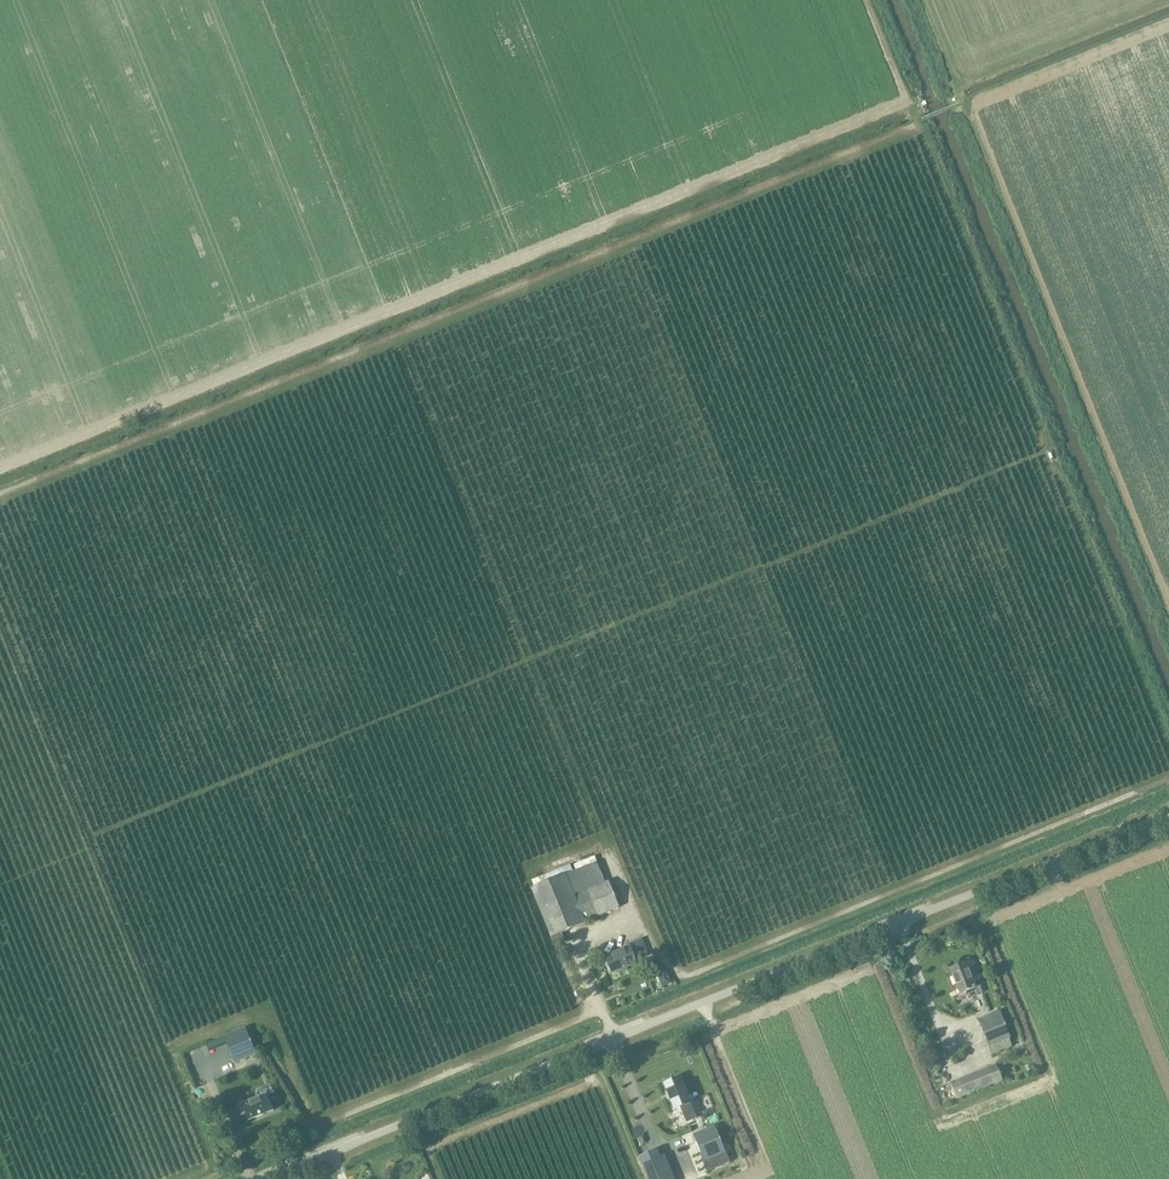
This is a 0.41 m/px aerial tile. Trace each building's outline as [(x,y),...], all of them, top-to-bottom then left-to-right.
[(608,881),(604,883),(596,863),(565,875),(531,889),(551,938),(585,924),(585,922),(597,917),(619,908),(608,881)] [(604,958),(611,974),(636,964),(633,957),(640,955),(636,946),(629,948),(604,958)] [(975,988),(972,982),(980,979),(972,960),(949,969),(959,994),(965,992),(968,998),(977,995),(974,988),(975,988)] [(999,1012),(977,1020),(987,1047),(990,1056),(999,1052),(996,1043),(1009,1038),(999,1012)] [(959,1022),(961,1030),(974,1026),(972,1018),(959,1022)] [(234,1062),(256,1054),(246,1028),(224,1036),(234,1062)] [(955,1099),(1001,1081),(995,1065),(949,1083),(955,1099)] [(689,1103),(679,1078),(663,1084),(673,1109),(680,1107),(682,1113),(683,1113),(685,1118),(694,1115),(689,1103)] [(271,1104),(277,1101),(274,1092),(267,1095),(267,1094),(242,1104),(248,1120),(273,1110),(271,1104)] [(729,1162),(725,1152),(714,1126),(692,1135),(707,1171),(729,1162)] [(664,1155),(660,1157),(657,1150),(638,1157),(647,1178),(673,1178),(664,1155)]
